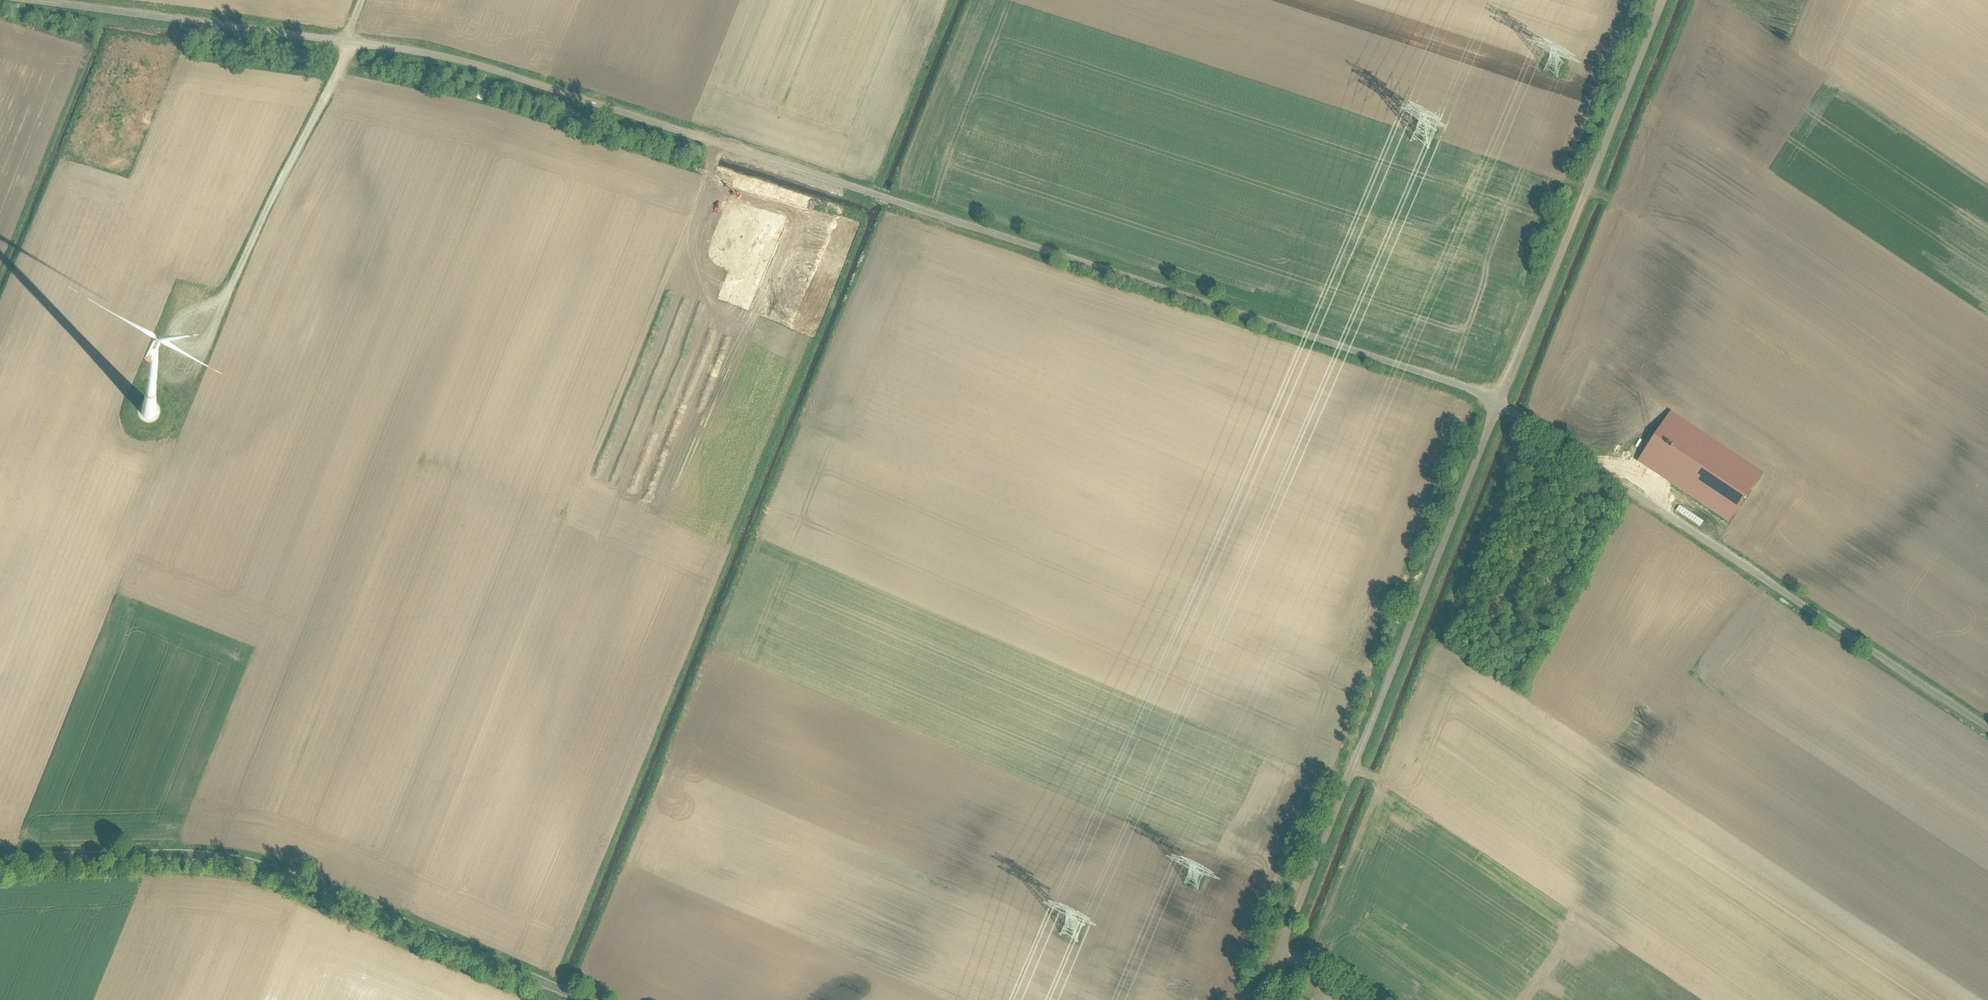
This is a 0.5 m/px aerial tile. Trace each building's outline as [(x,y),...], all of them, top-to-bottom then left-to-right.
[(1632,465),(1729,522),(1760,469),(1663,412),(1632,465)]
